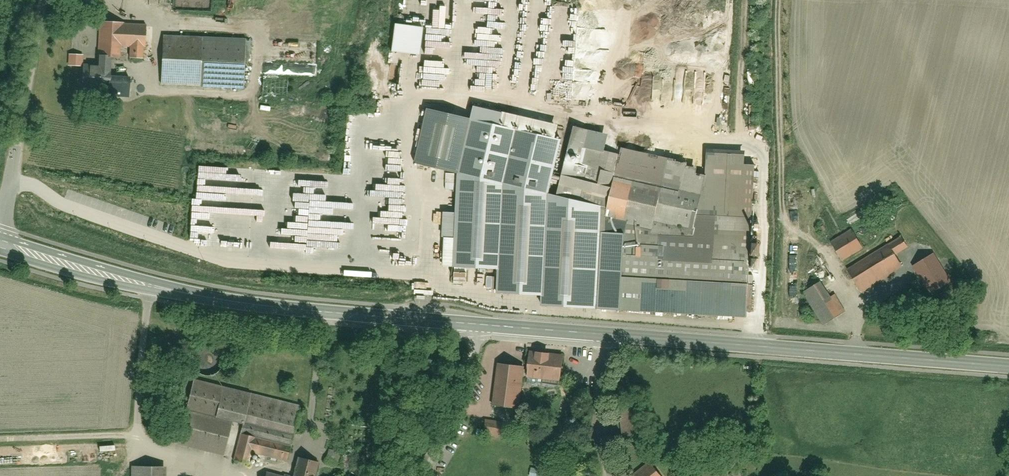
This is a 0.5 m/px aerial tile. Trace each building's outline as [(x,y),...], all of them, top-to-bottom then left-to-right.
[(144,83),(145,49),(149,49),(149,32),(123,31),(123,24),(101,23),(100,48),(99,48),(99,70),(83,69),(82,90),(113,91),(114,69),(114,56),(122,57),(122,48),(129,48),(128,83),(144,83)] [(163,38),(161,84),(204,88),(246,90),(246,43),(163,38)] [(68,54),(69,67),(85,67),(84,54),(68,54)] [(563,139),(470,121),(428,112),(414,166),(458,174),(457,268),(501,267),(501,294),(542,296),(541,308),(750,319),(751,273),(762,273),(763,239),(752,237),(756,168),(746,167),(747,155),(708,153),(709,180),(697,176),(697,168),(688,167),(687,159),(626,147),(622,157),(606,152),(610,136),(576,130),(563,181),(554,178),(563,139)] [(830,242),(842,263),(865,250),(854,229),(830,242)] [(848,271),(861,295),(907,269),(894,245),(848,271)] [(940,256),(917,269),(931,294),(954,281),(940,256)] [(824,282),(802,295),(822,328),(844,315),(824,282)] [(202,377),(210,378),(219,374),(224,367),(224,358),(220,350),(211,346),(203,347),(196,351),(192,359),(193,368),(197,373),(202,377)] [(566,362),(551,361),(552,351),(539,350),(538,360),(532,359),(531,381),(564,383),(566,362)] [(525,367),(496,367),(495,407),(524,408),(525,367)] [(303,407),(195,384),(189,413),(297,436),(303,407)] [(195,416),(187,450),(222,460),(231,425),(195,416)] [(483,423),(483,440),(505,440),(505,424),(483,423)] [(290,443),(257,436),(251,435),(243,433),(236,462),(251,465),(253,456),(285,464),(290,443)] [(330,452),(327,464),(343,467),(345,455),(330,452)] [(321,466),(298,459),(293,475),(318,475),(321,466)] [(628,475),(660,475),(649,461),(628,475)] [(529,475),(543,475),(544,470),(530,468),(529,475)]
